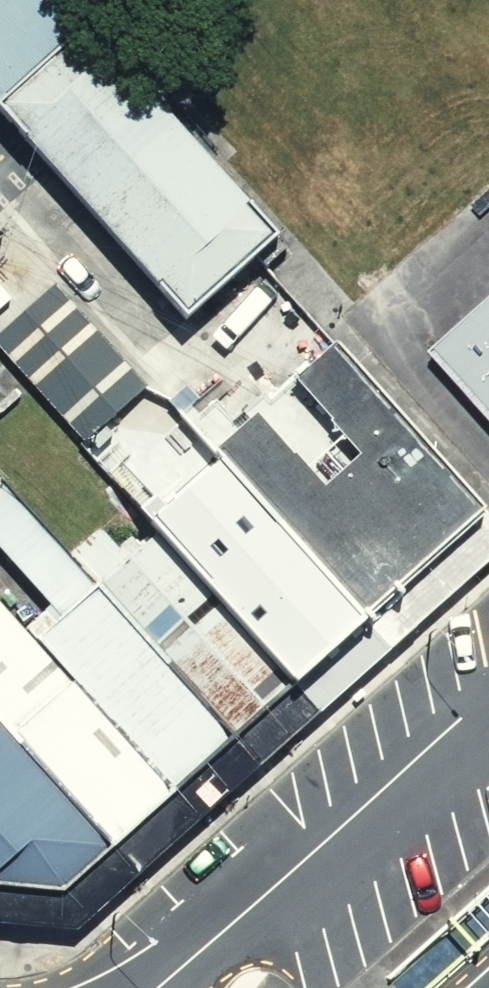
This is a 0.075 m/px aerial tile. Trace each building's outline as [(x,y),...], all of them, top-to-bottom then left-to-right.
[(192,337),(286,254),(61,0),(4,0),(0,4),(0,120),(192,337)] [(0,339),(0,355),(85,449),(149,393),(56,290),(0,339)] [(427,350),(488,419),(488,294),(427,350)] [(218,452),(366,618),(486,508),(336,342),(218,452)] [(162,534),(294,681),(366,618),(218,452),(147,514),(162,534)] [(175,793),(231,737),(71,559),(4,484),(0,487),(0,556),(53,615),(27,638),(175,793)] [(71,559),(231,737),(294,681),(162,534),(142,553),(133,543),(121,554),(101,532),(71,559)] [(113,845),(175,793),(27,638),(0,608),(0,723),(113,845)] [(66,890),(113,845),(0,723),(0,884),(66,890)]
